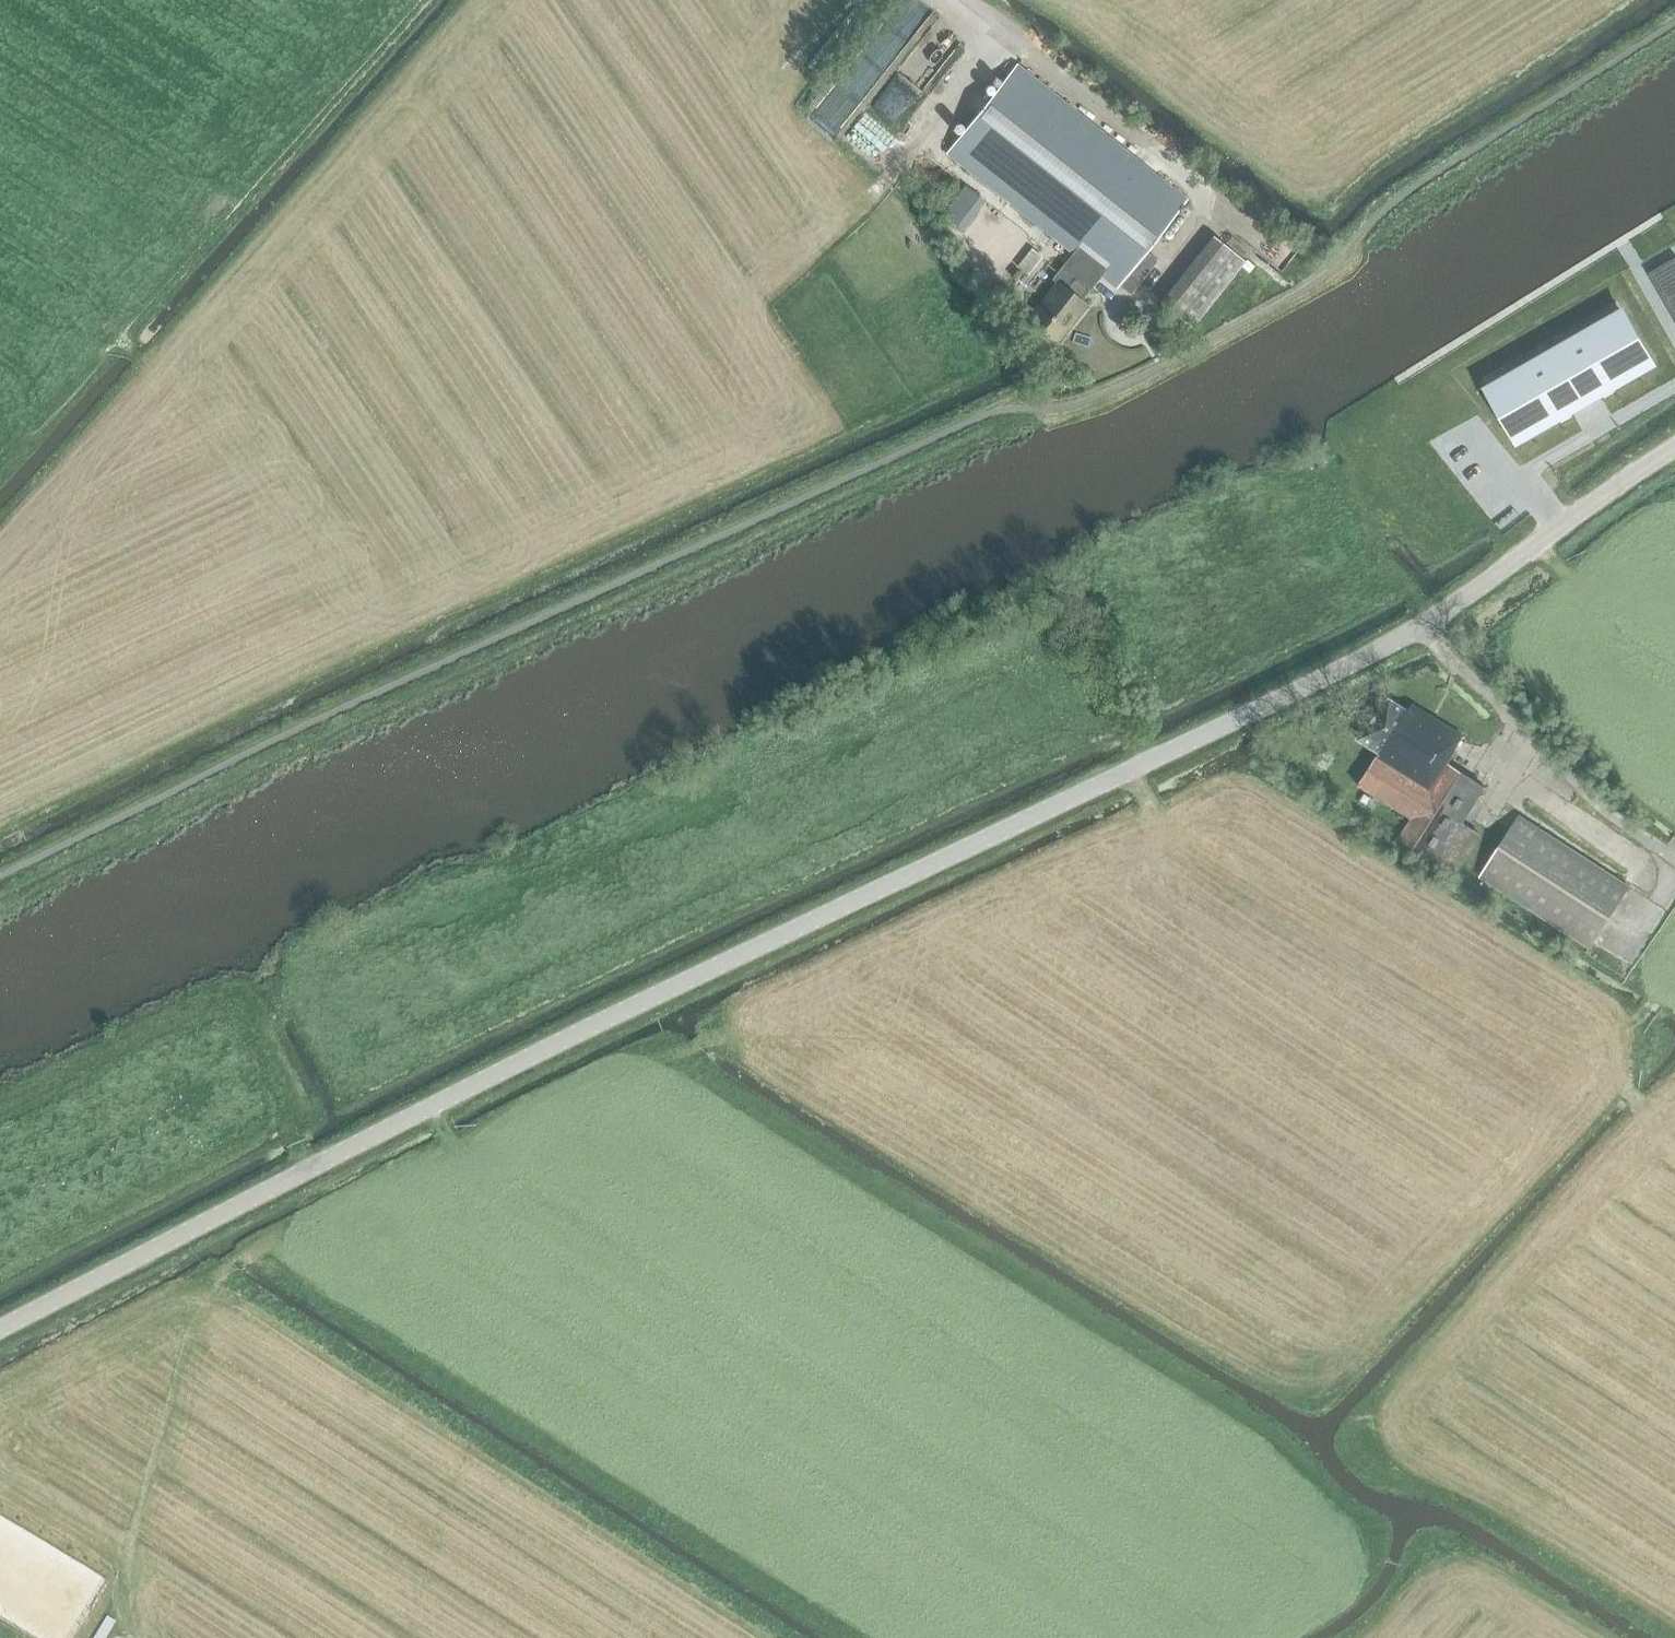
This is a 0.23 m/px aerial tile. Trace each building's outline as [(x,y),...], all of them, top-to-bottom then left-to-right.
[(907,64),(874,101),(894,120),(928,82),(907,64)] [(1115,288),(1186,199),(1016,65),(946,153),(1071,253),(1050,280),(1055,284),(1026,320),(1053,342),(1083,305),(1079,301),(1100,276),(1115,288)] [(1192,328),(1245,261),(1212,235),(1159,302),(1192,328)] [(1032,271),(1043,256),(1032,247),(1020,261),(1032,271)] [(1674,320),(1674,257),(1648,273),(1674,320)] [(1616,309),(1486,390),(1515,437),(1645,357),(1616,309)] [(1385,693),(1357,738),(1380,752),(1359,785),(1411,818),(1399,837),(1439,862),(1442,861),(1459,872),(1481,835),(1463,824),(1486,787),(1481,783),(1446,762),(1454,749),(1452,747),(1461,732),(1406,698),(1402,704),(1385,693)] [(1372,798),(1365,794),(1361,800),(1368,804),(1372,798)] [(1628,885),(1521,816),(1482,877),(1589,946),(1628,885)]
